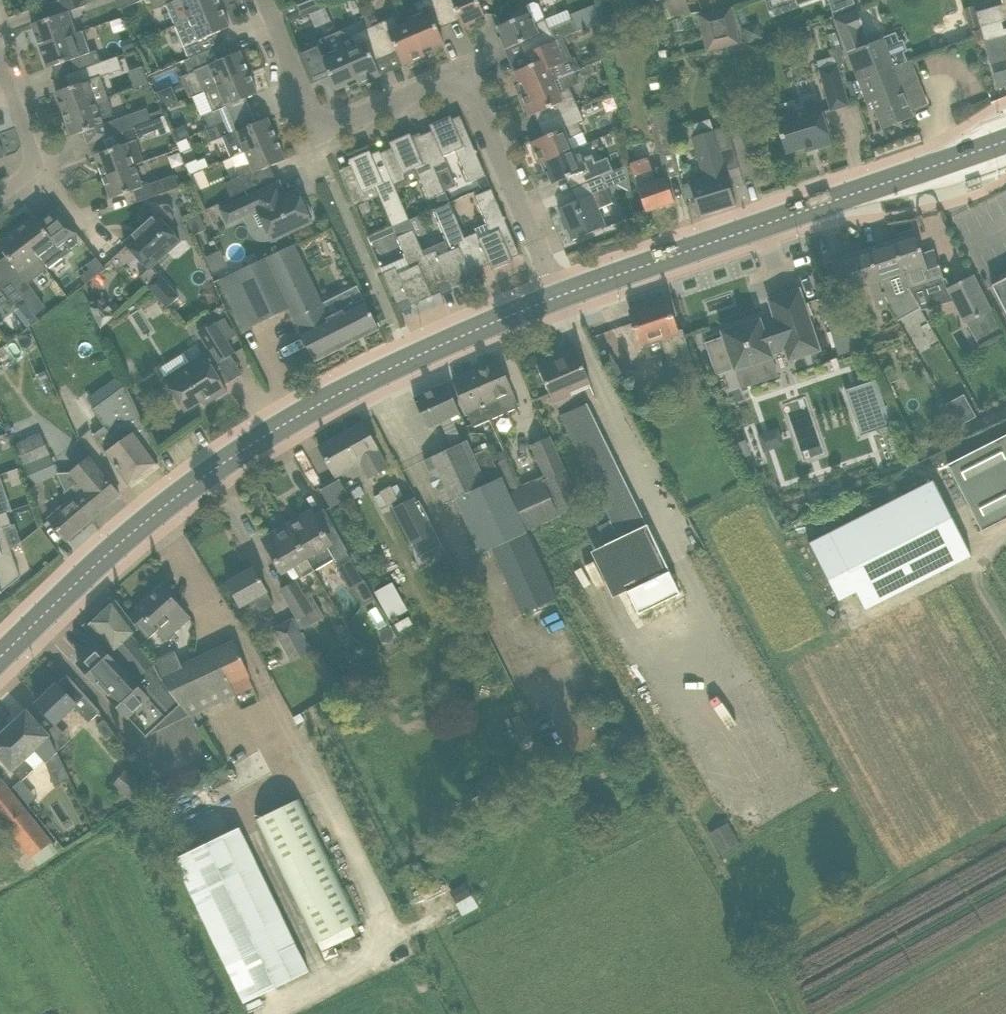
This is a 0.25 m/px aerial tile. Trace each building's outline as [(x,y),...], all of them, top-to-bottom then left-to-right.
[(72,10),(87,4),(86,0),(68,0),(72,10)] [(118,10),(120,9),(124,7),(131,4),(141,0),(114,0),(118,10)] [(174,25),(189,18),(189,19),(220,5),(218,0),(175,0),(174,1),(174,0),(150,0),(154,9),(165,4),(174,25)] [(299,12),(317,5),(314,0),(294,0),(299,12)] [(408,22),(409,21),(421,49),(422,49),(431,45),(432,47),(444,42),(436,23),(447,18),(444,12),(439,0),(420,0),(414,3),(418,12),(406,18),(408,22)] [(444,12),(455,7),(463,26),(475,21),(475,19),(484,14),(478,0),(439,0),(444,12)] [(771,10),(796,1),(797,3),(806,0),(767,0),(771,10)] [(832,12),(855,6),(854,0),(828,0),(832,12)] [(980,26),(1005,19),(1005,0),(1003,0),(1004,3),(976,11),(977,15),(980,26)] [(524,54),(529,52),(557,40),(557,39),(576,31),(571,19),(548,28),(537,4),(533,1),(526,4),(529,12),(498,25),(502,35),(500,36),(505,48),(524,40),(529,51),(523,53),(524,54)] [(124,7),(120,9),(125,19),(131,16),(133,10),(131,4),(124,7)] [(174,25),(188,58),(189,58),(196,55),(224,43),(219,31),(229,27),(220,5),(189,19),(189,18),(174,25)] [(731,6),(714,10),(722,47),(739,44),(731,6)] [(324,7),(316,10),(321,20),(328,17),(324,7)] [(31,23),(39,45),(77,32),(76,32),(68,10),(31,23)] [(722,47),(714,10),(697,14),(705,51),(722,47)] [(929,103),(911,59),(905,61),(902,52),(905,50),(902,40),(898,42),(895,33),(883,38),(883,37),(864,45),(858,29),(864,27),(857,10),(834,19),(866,100),(870,98),(882,129),(913,117),(910,111),(929,103)] [(603,15),(605,27),(613,26),(611,14),(603,15)] [(374,15),(369,17),(372,25),(378,23),(374,15)] [(977,15),(967,18),(970,29),(980,26),(977,15)] [(378,23),(372,25),(383,51),(394,46),(403,65),(425,55),(422,49),(421,49),(409,21),(408,22),(398,26),(394,16),(378,23)] [(980,26),(984,40),(1005,34),(1005,19),(980,26)] [(757,23),(742,29),(747,43),(762,38),(757,23)] [(340,31),(336,32),(343,47),(356,78),(358,84),(380,74),(372,55),(383,51),(372,25),(351,35),(340,31)] [(980,29),(970,32),(973,43),(983,40),(980,29)] [(74,71),(91,66),(100,62),(95,50),(89,52),(81,30),(76,32),(77,32),(39,45),(47,68),(70,59),(74,71)] [(356,78),(343,47),(336,32),(322,39),(304,47),(298,49),(297,49),(312,84),(330,76),(336,89),(348,84),(347,82),(356,78)] [(131,38),(122,41),(126,52),(135,49),(131,38)] [(141,39),(134,42),(137,52),(145,48),(141,39)] [(522,82),(526,91),(554,80),(555,80),(558,79),(553,67),(566,61),(557,40),(529,52),(534,63),(515,71),(520,83),(522,82)] [(817,59),(819,67),(819,68),(831,110),(850,105),(839,64),(846,62),(841,44),(832,47),(834,54),(817,59)] [(202,91),(204,91),(248,72),(239,51),(201,67),(196,55),(189,58),(188,58),(183,60),(189,73),(193,71),(202,91)] [(55,91),(63,113),(107,97),(99,76),(122,68),(117,56),(100,62),(91,66),(95,77),(55,91)] [(998,89),(1005,87),(1005,70),(993,74),(998,89)] [(248,72),(204,91),(212,112),(204,115),(206,120),(209,127),(225,121),(220,109),(239,101),(257,93),(248,72)] [(549,107),(553,118),(553,119),(578,108),(569,86),(559,90),(555,80),(554,80),(526,91),(520,93),(530,116),(549,107)] [(771,106),(786,153),(814,144),(816,149),(832,144),(816,92),(771,106)] [(647,110),(656,153),(674,149),(665,107),(667,107),(664,93),(650,96),(653,109),(647,110)] [(107,97),(63,113),(71,135),(84,131),(88,143),(112,135),(108,122),(103,124),(101,119),(111,116),(112,112),(107,97)] [(112,135),(114,134),(121,131),(151,121),(146,108),(108,122),(112,135)] [(540,164),(546,161),(545,161),(573,149),(573,148),(568,138),(582,132),(578,122),(583,120),(578,108),(553,119),(553,118),(539,125),(545,123),(549,134),(530,142),(540,164)] [(615,114),(607,115),(609,129),(617,128),(617,127),(621,127),(619,114),(615,115),(615,114)] [(433,134),(422,139),(434,167),(446,162),(443,156),(455,151),(468,182),(486,175),(476,153),(478,150),(475,149),(461,118),(453,121),(450,115),(429,124),(433,134)] [(222,137),(230,158),(276,138),(267,117),(230,133),(225,121),(209,127),(204,129),(209,142),(222,137)] [(95,154),(102,176),(135,165),(144,161),(136,140),(155,132),(151,121),(121,131),(114,134),(118,146),(95,154)] [(184,125),(173,129),(178,141),(189,136),(184,125)] [(702,177),(689,181),(700,215),(735,204),(729,185),(714,130),(690,137),(702,177)] [(393,151),(382,156),(394,184),(405,179),(403,174),(414,169),(428,199),(444,192),(434,167),(422,139),(420,133),(418,133),(420,136),(413,139),(410,133),(389,142),(393,151)] [(276,138),(230,158),(244,191),(253,187),(247,175),(285,159),(276,138)] [(571,189),(577,187),(576,186),(601,176),(613,171),(607,157),(595,162),(591,154),(582,158),(577,146),(573,148),(573,149),(545,161),(546,161),(549,170),(547,171),(552,183),(571,175),(576,186),(571,188),(571,189)] [(394,184),(382,156),(379,150),(378,150),(379,153),(372,156),(370,150),(348,159),(352,169),(340,174),(352,202),(365,197),(363,191),(374,186),(378,196),(391,227),(408,219),(393,184),(394,184)] [(197,159),(186,164),(190,175),(209,167),(205,157),(198,161),(197,159)] [(655,180),(647,157),(629,163),(646,211),(674,201),(665,176),(655,180)] [(135,165),(102,176),(110,198),(133,190),(138,202),(179,187),(174,174),(142,186),(135,165)] [(576,186),(577,187),(581,198),(558,208),(562,217),(561,217),(566,229),(567,229),(572,240),(605,226),(598,209),(613,202),(601,176),(576,186)] [(264,225),(261,229),(260,234),(262,238),(266,240),(271,240),(272,241),(312,222),(310,218),(313,217),(307,204),(304,206),(296,190),(286,195),(279,181),(219,209),(226,224),(257,210),(264,225)] [(476,232),(464,237),(479,272),(479,271),(477,265),(488,260),(492,270),(513,261),(510,255),(519,251),(505,220),(506,217),(503,216),(491,188),(474,196),(490,233),(479,238),(476,232)] [(436,250),(424,255),(438,289),(439,289),(436,282),(447,278),(451,287),(473,278),(470,272),(477,269),(478,272),(479,272),(464,237),(449,202),(432,210),(450,250),(438,255),(436,250)] [(124,242),(138,257),(149,270),(181,241),(167,226),(172,222),(175,217),(175,211),(169,204),(164,204),(158,205),(156,207),(154,210),(155,215),(124,242)] [(35,216),(17,230),(38,257),(46,268),(62,256),(54,245),(56,243),(62,238),(61,236),(66,232),(72,227),(56,205),(55,206),(50,210),(49,211),(51,212),(39,221),(35,216)] [(66,232),(61,236),(62,238),(71,249),(78,243),(77,233),(73,227),(72,227),(66,232)] [(0,243),(0,247),(19,271),(38,257),(17,230),(0,243)] [(438,289),(424,255),(423,255),(413,230),(396,237),(409,268),(397,273),(395,267),(383,272),(395,300),(407,295),(411,305),(432,295),(430,289),(437,286),(438,289)] [(915,233),(831,261),(842,294),(866,286),(875,312),(890,307),(898,322),(921,308),(912,292),(944,281),(934,250),(922,254),(915,233)] [(220,279),(236,311),(244,329),(288,308),(314,361),(379,328),(364,299),(329,316),(294,243),(251,264),(220,279)] [(79,276),(85,285),(98,275),(91,266),(79,276)] [(14,286),(5,274),(0,278),(0,305),(7,300),(12,307),(23,298),(14,286)] [(146,286),(165,307),(179,296),(159,274),(146,286)] [(947,288),(965,323),(990,311),(973,275),(947,288)] [(991,285),(1005,313),(1005,277),(991,285)] [(23,298),(34,290),(24,278),(14,286),(23,298)] [(724,337),(706,343),(716,376),(735,369),(735,371),(773,358),(772,355),(784,351),(788,362),(819,351),(805,309),(803,303),(799,290),(769,300),(775,317),(760,322),(759,320),(723,332),(724,337)] [(105,302),(102,304),(98,299),(90,307),(100,328),(113,316),(109,312),(112,309),(105,302)] [(660,340),(669,367),(692,360),(682,329),(677,331),(666,299),(630,311),(641,346),(660,340)] [(196,332),(216,364),(235,352),(227,340),(235,336),(224,317),(216,322),(215,321),(196,332)] [(562,357),(538,367),(552,399),(590,382),(575,347),(561,353),(562,357)] [(164,377),(185,411),(210,395),(213,399),(227,390),(204,352),(164,377)] [(610,353),(604,356),(616,375),(621,372),(610,353)] [(499,359),(478,368),(488,392),(479,396),(489,419),(518,406),(512,393),(513,392),(499,359)] [(891,383),(896,380),(889,367),(877,373),(890,400),(898,397),(891,383)] [(488,392),(478,368),(452,379),(473,427),(489,419),(479,396),(488,392)] [(875,379),(845,389),(860,435),(898,422),(891,407),(885,409),(875,379)] [(113,394),(92,409),(116,443),(105,451),(128,483),(158,462),(155,458),(158,455),(125,384),(123,386),(120,382),(110,390),(113,394)] [(439,423),(451,447),(462,442),(451,418),(460,413),(446,383),(413,398),(427,429),(439,423)] [(963,394),(945,404),(958,426),(976,416),(963,394)] [(587,403),(562,415),(622,539),(606,547),(627,591),(669,571),(647,524),(646,524),(588,403),(587,403)] [(319,446),(321,450),(336,478),(338,477),(359,465),(367,479),(388,468),(363,422),(319,446)] [(23,466),(24,467),(49,455),(40,433),(12,444),(21,467),(23,466)] [(948,464),(981,530),(1005,518),(1005,434),(948,464)] [(498,462),(496,464),(526,531),(582,506),(565,470),(550,437),(529,445),(544,479),(542,480),(541,479),(520,488),(502,450),(495,454),(498,462)] [(462,442),(451,447),(423,460),(430,477),(428,478),(433,488),(435,487),(443,504),(454,499),(479,554),(491,549),(521,615),(556,600),(526,532),(526,533),(500,477),(499,477),(487,448),(473,454),(466,440),(462,442)] [(49,455),(24,467),(31,485),(57,474),(49,455)] [(70,500),(48,518),(54,524),(67,539),(90,519),(119,495),(120,494),(107,479),(88,458),(71,472),(77,480),(65,490),(63,492),(70,500)] [(336,478),(319,487),(330,507),(348,497),(338,477),(336,478)] [(931,480),(808,543),(838,601),(855,592),(865,611),(970,556),(961,539),(931,480)] [(414,497),(393,508),(418,556),(438,546),(441,544),(419,501),(417,501),(417,502),(414,497)] [(311,510),(287,525),(314,571),(332,560),(349,589),(352,588),(359,599),(369,593),(363,582),(361,579),(364,578),(356,562),(352,564),(346,552),(348,550),(344,544),(335,549),(311,510)] [(11,550),(3,528),(11,525),(7,512),(0,514),(0,554),(11,550)] [(314,571),(287,525),(263,539),(284,574),(285,573),(291,583),(278,590),(296,620),(313,611),(295,580),(301,577),(302,578),(314,571)] [(11,550),(0,554),(0,593),(20,577),(11,550)] [(266,593),(268,593),(254,568),(228,582),(242,607),(252,601),(259,613),(272,605),(266,593)] [(669,571),(627,591),(638,613),(680,593),(669,571)] [(391,582),(374,591),(390,619),(406,610),(391,582)] [(129,617),(142,632),(148,638),(156,631),(164,640),(190,618),(162,587),(138,608),(139,608),(129,617)] [(172,695),(155,676),(156,675),(150,668),(154,663),(131,635),(137,629),(115,601),(90,624),(103,642),(99,645),(97,642),(77,661),(146,736),(181,703),(173,694),(172,695)] [(399,632),(412,624),(408,617),(394,624),(399,632)] [(270,629),(289,663),(310,652),(291,618),(270,629)] [(181,703),(192,716),(252,688),(248,678),(249,678),(232,640),(158,675),(172,695),(173,694),(181,703)] [(100,711),(67,674),(65,675),(66,675),(58,683),(57,682),(36,702),(56,724),(74,707),(87,723),(100,711)] [(50,736),(26,710),(0,734),(0,757),(22,780),(32,770),(24,761),(34,752),(44,762),(53,787),(68,778),(49,737),(50,736)] [(104,719),(96,724),(106,739),(115,733),(104,719)] [(617,738),(611,754),(621,759),(628,742),(617,738)] [(112,786),(131,800),(145,782),(126,768),(112,786)] [(0,779),(0,818),(32,857),(52,842),(1,779),(0,779)] [(255,819),(315,944),(359,924),(298,799),(255,819)] [(251,999),(308,971),(239,827),(174,858),(188,887),(244,1002),(251,999)] [(464,883),(452,890),(458,902),(471,895),(464,883)]
